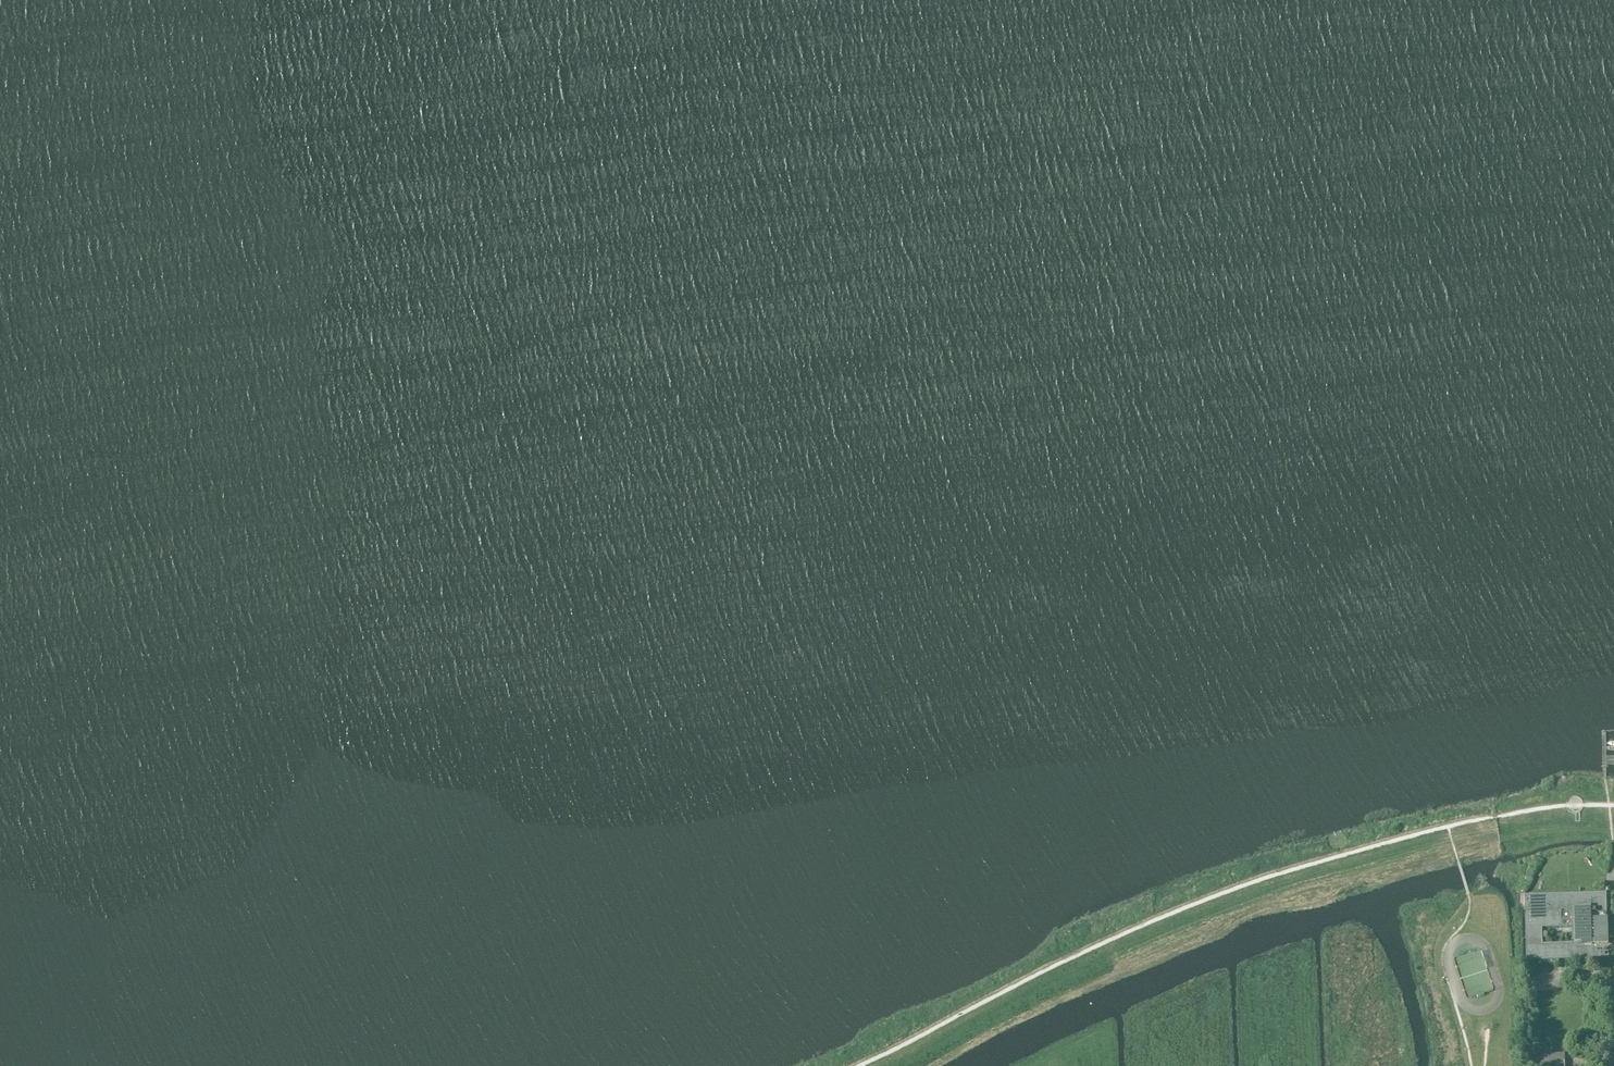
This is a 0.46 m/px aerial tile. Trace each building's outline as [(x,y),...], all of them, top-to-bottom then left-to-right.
[(1524,897),(1526,962),(1607,960),(1605,895),(1524,897)]
